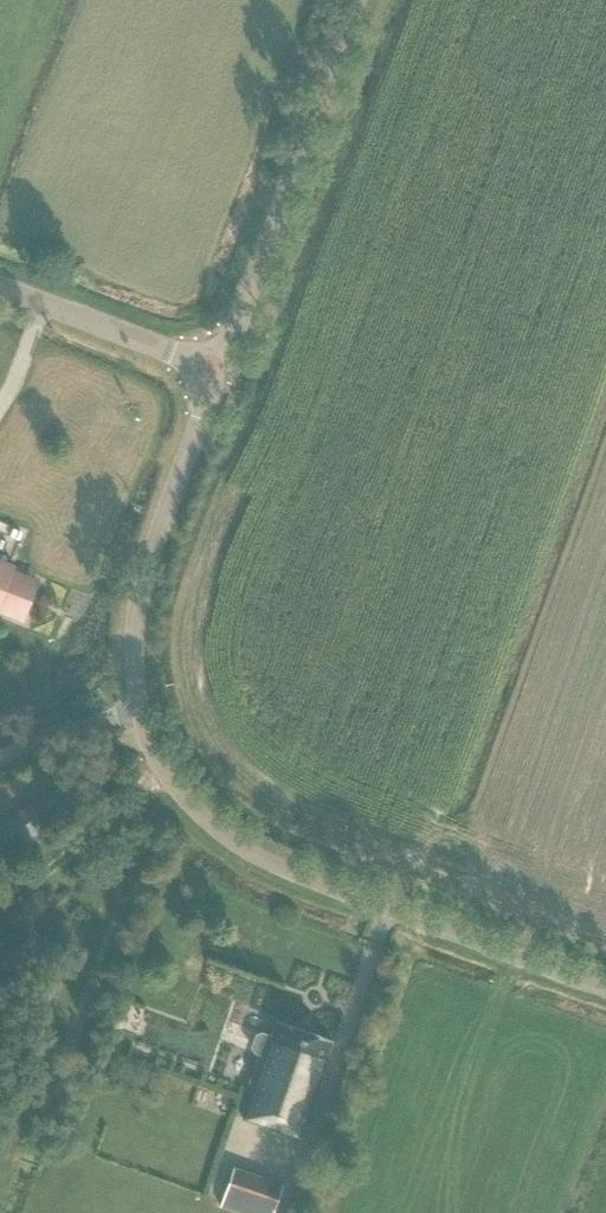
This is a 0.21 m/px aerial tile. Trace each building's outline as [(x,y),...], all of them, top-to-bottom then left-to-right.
[(37,585),(13,575),(16,566),(0,560),(0,607),(24,617),(37,585)] [(74,807),(59,787),(51,793),(49,790),(4,824),(24,851),(71,816),(67,811),(74,807)] [(332,1040),(276,1020),(271,1036),(261,1032),(255,1034),(251,1047),(254,1052),(264,1056),(242,1118),(298,1138),(332,1040)] [(281,1187),(231,1170),(219,1205),(242,1212),(272,1212),(281,1187)]
